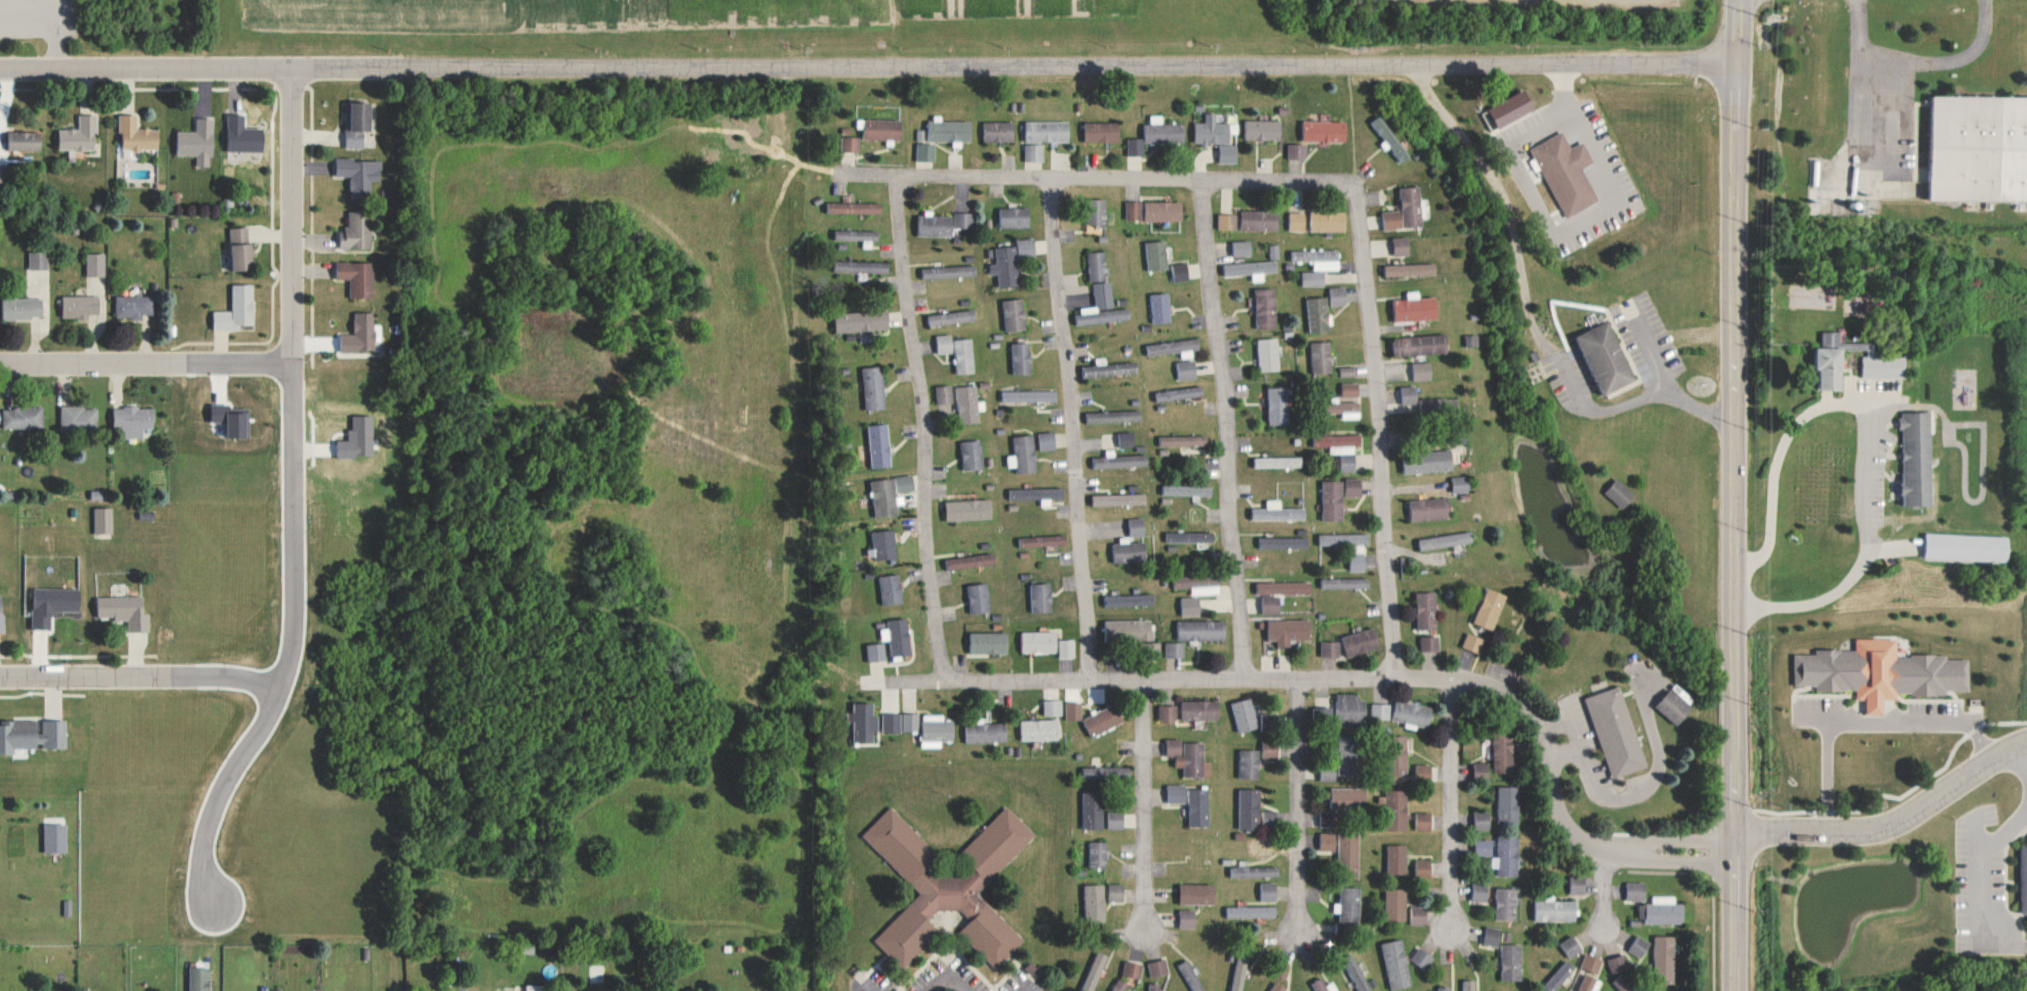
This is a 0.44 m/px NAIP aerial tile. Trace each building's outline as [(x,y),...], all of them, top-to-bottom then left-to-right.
[(1473,117),(1507,97),(1520,119),(1487,139),(1473,117)] [(373,103),(346,103),(347,148),(365,147),(365,132),(373,132),(373,103)] [(1919,104),(2026,105),(2026,211),(1918,210),(1919,104)] [(266,152),(266,128),(245,128),(246,114),(229,113),(228,152),(266,152)] [(1219,163),(1237,163),(1237,145),(1230,145),(1230,123),(1216,123),(1216,114),(1205,114),(1205,123),(1192,123),(1192,143),(1201,143),(1201,145),(1219,144),(1219,163)] [(98,115),(79,115),(79,129),(60,129),(59,150),(97,150),(98,115)] [(138,115),(119,115),(119,134),(123,134),(123,151),(126,151),(126,159),(139,159),(139,149),(159,150),(160,129),(138,129),(138,115)] [(1142,144),(1184,143),(1184,124),(1162,124),(1162,115),(1150,116),(1150,124),(1142,124),(1142,144)] [(1383,141),(1382,143),(1398,165),(1410,156),(1380,115),(1369,123),(1383,141)] [(215,119),(197,118),(197,132),(177,131),(177,156),(197,156),(197,167),(210,167),(210,157),(214,157),(215,119)] [(902,120),(866,119),(865,139),(901,140),(902,120)] [(1244,140),(1281,140),(1281,121),(1244,120),(1244,140)] [(972,122),(929,121),(929,141),(972,142),(972,122)] [(1304,141),(1347,142),(1348,122),(1305,121),(1304,141)] [(1013,122),(985,123),(985,142),(1014,142),(1013,122)] [(1026,122),(1026,142),(1069,143),(1069,122),(1026,122)] [(1120,123),(1086,122),(1085,142),(1120,143),(1120,123)] [(1289,127),(1329,127),(1329,148),(1289,148),(1289,127)] [(1601,201),(1584,168),(1596,162),(1585,141),(1572,147),(1564,131),(1531,147),(1566,218),(1601,201)] [(42,151),(43,132),(10,132),(10,150),(42,151)] [(842,152),(860,152),(859,137),(842,137),(842,152)] [(1128,156),(1143,156),(1142,138),(1127,139),(1128,156)] [(935,144),(917,144),(916,161),(935,162),(935,144)] [(1025,145),(1025,162),(1044,162),(1043,144),(1025,145)] [(1306,144),(1288,144),(1288,159),(1307,159),(1306,144)] [(382,159),(336,160),(336,177),(351,177),(351,199),(373,198),(373,182),(382,182),(382,159)] [(1402,227),(1421,227),(1420,187),(1401,187),(1402,227)] [(1107,199),(1088,199),(1088,226),(1107,226),(1107,199)] [(1141,201),(1126,202),(1127,220),(1141,219),(1141,201)] [(882,202),(830,203),(830,215),(883,214),(882,202)] [(1183,202),(1146,202),(1146,221),(1183,222),(1183,202)] [(998,228),(1030,228),(1030,208),(998,209),(998,228)] [(952,237),(953,216),(933,215),(933,211),(924,210),(924,217),(917,217),(917,236),(952,237)] [(1242,231),(1278,231),(1279,211),(1242,210),(1242,231)] [(372,249),(372,211),(348,212),(349,231),(341,231),(341,250),(372,249)] [(1346,211),(1311,211),(1311,232),(1347,231),(1346,211)] [(1384,230),(1402,229),(1401,211),(1383,211),(1384,230)] [(1305,212),(1290,212),(1290,231),(1305,231),(1305,212)] [(973,228),(973,213),(954,213),(954,228),(973,228)] [(1236,215),(1218,214),(1218,230),(1236,230),(1236,215)] [(235,272),(256,271),(254,243),(250,243),(250,227),(233,228),(235,272)] [(880,231),(833,230),(833,240),(879,241),(880,231)] [(1410,255),(1409,237),(1392,238),(1393,256),(1410,255)] [(1017,257),(1036,256),(1035,238),(1016,240),(1017,257)] [(1167,241),(1147,242),(1148,271),(1168,270),(1167,241)] [(1251,256),(1250,241),(1232,241),(1233,257),(1251,256)] [(1278,245),(1269,245),(1269,259),(1278,259),(1278,245)] [(995,248),(997,264),(990,265),(992,275),(998,274),(999,289),(1020,286),(1015,246),(995,248)] [(1291,251),(1291,262),(1312,261),(1312,272),(1302,272),(1302,287),(1325,286),(1325,271),(1339,271),(1339,250),(1291,251)] [(49,271),(49,251),(30,252),(30,271),(49,271)] [(1106,281),(1105,251),(1088,252),(1089,282),(1106,281)] [(106,277),(105,253),(87,254),(88,277),(106,277)] [(891,262),(835,261),(835,272),(861,273),(861,278),(890,279),(891,262)] [(1263,273),(1277,272),(1277,261),(1224,263),(1224,276),(1251,275),(1251,282),(1263,281),(1263,273)] [(375,263),(339,262),(338,279),(352,279),(351,298),(374,299),(375,263)] [(1190,281),(1189,263),(1173,264),(1174,282),(1190,281)] [(1386,265),(1386,276),(1437,275),(1437,264),(1386,265)] [(924,279),(977,276),(977,265),(924,268),(924,279)] [(1080,325),(1131,320),(1129,307),(1113,309),(1110,282),(1092,283),(1095,307),(1078,308),(1080,325)] [(255,285),(232,285),(232,312),(213,312),(213,330),(241,330),(241,325),(255,325),(255,285)] [(1327,288),(1328,306),(1346,305),(1346,287),(1327,288)] [(1276,328),(1275,288),(1255,289),(1257,329),(1276,328)] [(1396,321),(1438,320),(1437,297),(1420,298),(1419,292),(1407,292),(1407,299),(1395,300),(1396,321)] [(155,296),(117,295),(116,320),(142,320),(142,315),(154,315),(155,296)] [(101,297),(64,296),(64,319),(90,319),(90,315),(101,315),(101,297)] [(44,298),(4,299),(4,319),(45,319),(44,298)] [(1308,333),(1328,333),(1327,298),(1307,298),(1308,333)] [(1004,331),(1025,331),(1024,299),(1003,300),(1004,331)] [(890,330),(889,311),(836,313),(836,333),(890,330)] [(930,324),(977,322),(976,311),(930,313),(930,324)] [(342,353),(376,352),(375,313),(355,313),(355,335),(342,335),(342,353)] [(1638,381),(1610,320),(1578,335),(1606,396),(1638,381)] [(1821,391),(1845,391),(1845,332),(1821,332),(1821,391)] [(975,373),(973,339),(953,340),(952,335),(936,335),(937,354),(954,353),(955,375),(975,373)] [(1446,354),(1446,335),(1395,337),(1395,356),(1446,354)] [(1477,335),(1464,335),(1464,347),(1477,347),(1477,335)] [(1148,344),(1150,356),(1181,352),(1182,359),(1194,357),(1193,351),(1201,350),(1200,338),(1148,344)] [(1258,372),(1279,371),(1278,338),(1257,339),(1258,372)] [(1332,374),(1330,341),(1310,342),(1311,375),(1332,374)] [(1012,343),(1013,375),(1033,374),(1031,342),(1012,343)] [(1907,379),(1907,357),(1875,356),(1875,343),(1850,343),(1850,352),(1863,353),(1862,378),(1907,379)] [(1081,366),(1082,377),(1138,374),(1137,362),(1107,364),(1107,358),(1096,358),(1096,366),(1081,366)] [(1180,380),(1198,378),(1195,360),(1178,361),(1180,380)] [(1431,362),(1412,363),(1413,381),(1431,380),(1431,362)] [(866,410),(886,410),(885,367),(865,367),(866,410)] [(1355,367),(1339,368),(1340,377),(1356,376),(1355,367)] [(1342,398),(1359,397),(1358,383),(1341,383),(1342,398)] [(1158,402),(1204,395),(1203,385),(1157,392),(1158,402)] [(936,387),(937,404),(952,403),(951,386),(936,387)] [(985,410),(985,401),(978,401),(978,386),(958,387),(960,424),(980,423),(979,411),(985,410)] [(1400,404),(1417,403),(1416,386),(1399,387),(1400,404)] [(1269,425),(1289,425),(1288,388),(1268,388),(1269,425)] [(1005,402),(1058,402),(1058,391),(1005,391),(1005,402)] [(1342,419),(1360,419),(1360,402),(1334,402),(1334,412),(1342,412),(1342,419)] [(229,438),(250,438),(250,414),(229,413),(229,405),(211,404),(211,422),(230,423),(229,438)] [(99,407),(61,407),(61,430),(98,430),(99,407)] [(3,408),(4,429),(45,428),(44,408),(3,408)] [(126,439),(144,440),(144,429),(155,429),(155,408),(114,408),(114,428),(126,428),(126,439)] [(1142,410),(1089,412),(1089,423),(1142,421),(1142,410)] [(1935,507),(1933,412),(1904,413),(1906,507),(1935,507)] [(871,469),(891,468),(890,425),(871,425),(871,469)] [(1042,451),(1058,449),(1055,432),(1039,434),(1042,451)] [(1120,448),(1135,448),(1135,433),(1120,432),(1120,448)] [(1162,436),(1162,447),(1208,446),(1208,435),(1162,436)] [(1315,435),(1314,447),(1325,447),(1325,454),(1340,454),(1340,472),(1355,472),(1356,447),(1361,447),(1362,436),(1315,435)] [(1037,473),(1036,436),(1015,436),(1016,455),(1008,456),(1008,468),(1018,468),(1018,473),(1037,473)] [(964,470),(983,470),(983,441),(964,441),(964,470)] [(1115,456),(1115,450),(1107,450),(1107,457),(1092,457),(1092,468),(1148,467),(1148,455),(1115,456)] [(1406,473),(1453,472),(1453,451),(1405,452),(1406,473)] [(1302,468),(1302,457),(1253,458),(1253,468),(1302,468)] [(893,478),(896,493),(916,490),(914,474),(893,478)] [(1453,493),(1471,492),(1470,476),(1452,477),(1453,493)] [(871,482),(878,519),(899,516),(892,478),(871,482)] [(1362,497),(1361,478),(1346,479),(1347,497),(1362,497)] [(1606,494),(1625,510),(1638,495),(1619,479),(1606,494)] [(1343,481),(1323,481),(1323,522),(1344,521),(1343,481)] [(1162,485),(1161,495),(1213,497),(1213,487),(1162,485)] [(1065,487),(1012,489),(1012,501),(1066,499),(1065,487)] [(1094,495),(1094,506),(1147,505),(1147,494),(1094,495)] [(1412,499),(1412,519),(1451,518),(1451,498),(1412,499)] [(994,520),(993,500),(946,501),(947,521),(994,520)] [(1306,508),(1282,508),(1282,500),(1267,500),(1267,508),(1253,509),(1253,520),(1306,519),(1306,508)] [(114,508),(95,509),(95,535),(114,534),(114,508)] [(81,514),(98,515),(98,539),(81,539),(81,514)] [(1146,536),(1145,518),(1130,518),(1130,537),(1146,536)] [(1419,540),(1421,551),(1474,542),(1472,530),(1419,540)] [(874,531),(875,559),(897,558),(896,531),(874,531)] [(1215,532),(1165,532),(1165,542),(1197,543),(1197,548),(1215,548),(1215,532)] [(1370,534),(1321,534),(1321,546),(1370,545),(1370,534)] [(2010,562),(2011,537),(1925,534),(1924,559),(2010,562)] [(1021,537),(1021,547),(1068,546),(1067,536),(1021,537)] [(1261,537),(1261,549),(1308,549),(1309,537),(1261,537)] [(1145,542),(1115,543),(1116,563),(1146,562),(1145,542)] [(996,564),(994,552),(947,560),(950,572),(996,564)] [(1366,572),(1366,555),(1351,554),(1350,572),(1366,572)] [(883,605),(902,604),(901,575),(881,576),(883,605)] [(1190,595),(1222,594),(1221,575),(1174,577),(1175,589),(1190,588),(1190,595)] [(1370,578),(1324,579),(1324,589),(1370,588),(1370,578)] [(1312,594),(1312,582),(1258,583),(1259,595),(1312,594)] [(970,585),(971,614),(990,613),(989,584),(970,585)] [(1052,584),(1033,584),(1033,613),(1053,613),(1052,584)] [(1494,631),(1507,595),(1488,588),(1475,624),(1494,631)] [(51,630),(51,614),(81,613),(81,589),(33,589),(34,630),(51,630)] [(1436,593),(1417,593),(1418,630),(1437,630),(1436,593)] [(1107,607),(1154,605),(1154,594),(1106,596),(1107,607)] [(1281,614),(1281,595),(1263,596),(1263,614),(1281,614)] [(129,633),(150,632),(150,614),(145,614),(145,596),(98,598),(99,619),(129,619),(129,633)] [(1199,597),(1181,598),(1181,616),(1200,616),(1199,597)] [(891,640),(893,657),(912,655),(908,618),(887,620),(888,629),(881,629),(882,641),(891,640)] [(1105,621),(1106,642),(1154,641),(1154,620),(1105,621)] [(1226,621),(1179,620),(1178,640),(1226,641),(1226,621)] [(1312,620),(1269,621),(1269,641),(1278,641),(1278,644),(1312,643),(1312,620)] [(1343,636),(1348,657),(1381,648),(1376,628),(1343,636)] [(1022,653),(1057,653),(1057,632),(1022,632),(1022,653)] [(1009,633),(972,633),(973,654),(1009,654),(1009,633)] [(1479,654),(1485,639),(1468,633),(1462,647),(1479,654)] [(1420,652),(1439,651),(1439,636),(1419,637),(1420,652)] [(1972,690),(1970,659),(1949,660),(1949,654),(1899,657),(1898,638),(1857,640),(1858,650),(1816,651),(1817,654),(1794,655),(1795,687),(1818,686),(1818,692),(1857,690),(1858,700),(1868,700),(1868,716),(1886,715),(1885,700),(1899,700),(1899,696),(1949,694),(1949,691),(1972,690)] [(1075,640),(1058,640),(1058,659),(1075,658),(1075,640)] [(1339,642),(1321,642),(1321,658),(1339,657),(1339,642)] [(884,643),(867,645),(869,663),(887,661),(884,643)] [(1166,643),(1166,658),(1185,657),(1184,643),(1166,643)] [(1693,706),(1669,690),(1655,710),(1679,726),(1693,706)] [(1603,693),(1631,773),(1596,785),(1568,706),(1603,693)] [(1368,723),(1367,700),(1359,700),(1359,694),(1338,694),(1339,724),(1368,723)] [(1641,712),(1654,697),(1676,715),(1664,731),(1641,712)] [(1258,729),(1252,699),(1233,703),(1239,733),(1258,729)] [(1434,709),(1398,700),(1391,723),(1417,730),(1418,726),(1429,729),(1434,709)] [(1044,717),(1062,716),(1061,701),(1043,701),(1044,717)] [(1220,701),(1183,701),(1183,721),(1220,720),(1220,701)] [(1082,703),(1066,703),(1066,721),(1081,721),(1082,703)] [(875,704),(854,704),(855,744),(876,744),(875,704)] [(1092,737),(1124,723),(1116,704),(1084,719),(1092,737)] [(1371,704),(1371,720),(1393,721),(1394,705),(1371,704)] [(1176,706),(1159,706),(1159,721),(1177,721),(1176,706)] [(1333,723),(1334,708),(1314,707),(1313,722),(1333,723)] [(1278,712),(1261,713),(1262,731),(1279,731),(1278,712)] [(919,713),(903,714),(903,732),(919,731),(919,713)] [(883,733),(900,733),(900,714),(882,714),(883,733)] [(944,715),(922,715),(923,748),(942,748),(942,742),(955,742),(954,721),(944,721),(944,715)] [(1059,720),(1022,721),(1022,741),(1059,740),(1059,720)] [(43,721),(43,733),(38,733),(38,721),(2,721),(2,726),(0,726),(0,755),(15,755),(15,749),(38,749),(38,748),(67,748),(67,721),(43,721)] [(967,743),(1007,742),(1007,723),(967,724),(967,743)] [(1494,774),(1514,773),(1513,732),(1492,733),(1494,774)] [(1339,776),(1360,777),(1361,736),(1340,736),(1339,776)] [(1406,737),(1393,737),(1393,772),(1407,771),(1406,737)] [(1205,743),(1183,743),(1183,739),(1166,739),(1166,756),(1176,757),(1176,768),(1184,768),(1184,778),(1211,778),(1211,762),(1205,762),(1205,743)] [(1279,741),(1263,741),(1264,760),(1279,760),(1279,741)] [(1260,750),(1239,750),(1239,780),(1260,780),(1260,750)] [(1488,764),(1474,764),(1474,779),(1489,779),(1488,764)] [(1432,765),(1417,765),(1417,782),(1432,783),(1432,765)] [(1084,767),(1085,780),(1131,779),(1131,767),(1084,767)] [(1185,785),(1168,785),(1168,804),(1186,804),(1185,785)] [(1520,787),(1499,786),(1498,823),(1519,824),(1520,787)] [(1332,807),(1364,807),(1365,788),(1332,787),(1332,807)] [(1241,829),(1261,828),(1260,789),(1239,790),(1241,829)] [(1208,790),(1189,790),(1190,828),(1209,827),(1208,790)] [(1407,830),(1408,791),(1386,791),(1385,830),(1407,830)] [(1103,792),(1083,793),(1084,828),(1104,828),(1103,792)] [(920,894),(874,940),(895,960),(898,960),(905,967),(939,932),(931,917),(938,910),(959,909),(971,920),(962,929),(966,937),(997,967),(1025,939),(978,893),(1036,834),(1007,805),(966,847),(966,854),(972,865),(965,872),(958,876),(937,876),(929,868),(937,859),(937,851),(891,806),(862,835),(893,865),(895,868),(917,890),(920,894)] [(1109,811),(1109,828),(1124,829),(1124,812),(1109,811)] [(1320,826),(1339,826),(1339,811),(1321,811),(1320,826)] [(1489,828),(1490,811),(1474,811),(1474,828),(1489,828)] [(1432,830),(1432,812),(1416,812),(1417,830),(1432,830)] [(68,852),(68,823),(45,824),(45,852),(68,852)] [(32,858),(31,830),(51,829),(52,857),(32,858)] [(1335,832),(1319,833),(1320,851),(1335,851),(1335,832)] [(1350,856),(1351,833),(1339,832),(1338,856),(1350,856)] [(1518,876),(1519,836),(1498,836),(1497,876),(1518,876)] [(1497,846),(1497,839),(1475,839),(1475,854),(1492,855),(1492,846),(1497,846)] [(1107,867),(1107,841),(1091,841),(1090,867),(1107,867)] [(1406,874),(1406,844),(1388,844),(1387,873),(1406,874)] [(1431,859),(1417,860),(1417,878),(1431,877),(1431,859)] [(1278,865),(1232,867),(1232,877),(1279,876),(1278,865)] [(1568,894),(1589,893),(1588,876),(1568,876),(1568,894)] [(1645,881),(1626,881),(1626,900),(1645,900),(1645,881)] [(1277,900),(1277,882),(1258,882),(1259,901),(1277,900)] [(1125,883),(1110,884),(1110,902),(1125,901),(1125,883)] [(1215,883),(1180,884),(1180,904),(1216,904),(1215,883)] [(1487,883),(1472,883),(1472,901),(1487,902),(1487,883)] [(1105,884),(1083,885),(1084,921),(1106,920),(1105,884)] [(1340,920),(1360,921),(1361,887),(1341,886),(1340,920)] [(1495,919),(1515,919),(1516,888),(1495,887),(1495,919)] [(1406,920),(1406,888),(1387,888),(1387,921),(1406,920)] [(1639,903),(1639,923),(1684,922),(1683,903),(1674,903),(1674,896),(1651,896),(1652,903),(1639,903)] [(1534,921),(1577,920),(1576,899),(1533,900),(1534,921)] [(1276,906),(1225,906),(1225,918),(1276,918),(1276,906)] [(1426,925),(1426,906),(1411,906),(1411,925),(1426,925)] [(1180,927),(1196,928),(1196,909),(1181,909),(1180,927)] [(1482,943),(1498,947),(1499,938),(1506,940),(1508,931),(1486,927),(1482,943)] [(1557,944),(1568,959),(1582,948),(1572,933),(1557,944)] [(1640,958),(1649,942),(1635,934),(1626,951),(1640,958)] [(1673,935),(1653,936),(1654,983),(1674,983),(1673,935)] [(1392,989),(1412,985),(1402,938),(1383,942),(1392,989)] [(1521,944),(1501,944),(1502,980),(1521,980),(1521,944)] [(1432,954),(1416,946),(1409,961),(1426,969),(1432,954)] [(1107,954),(1096,950),(1080,990),(1094,990),(1107,954)] [(1602,957),(1583,952),(1579,968),(1598,973),(1602,957)] [(1356,990),(1372,990),(1352,953),(1339,960),(1351,984),(1352,984),(1356,990)] [(1607,958),(1611,973),(1628,968),(1624,954),(1607,958)] [(1168,973),(1165,958),(1147,963),(1151,977),(1168,973)] [(1191,990),(1205,990),(1189,959),(1178,964),(1191,990)] [(1566,959),(1535,990),(1554,990),(1575,968),(1566,959)] [(1141,962),(1123,961),(1122,976),(1140,978),(1141,962)] [(212,967),(192,966),(192,990),(211,990),(212,967)] [(1600,980),(1583,973),(1575,990),(1596,990),(1600,980)] [(1621,973),(1610,982),(1617,990),(1635,990),(1621,973)] [(1114,977),(1108,990),(1122,990),(1126,982),(1114,977)] [(1333,981),(1326,985),(1322,977),(1311,983),(1315,990),(1337,990),(1333,981)] [(1474,979),(1459,980),(1460,990),(1475,990),(1474,979)] [(1286,987),(1275,981),(1269,990),(1283,990),(1286,987)] [(1159,983),(1148,983),(1148,990),(1159,990),(1159,983)]
